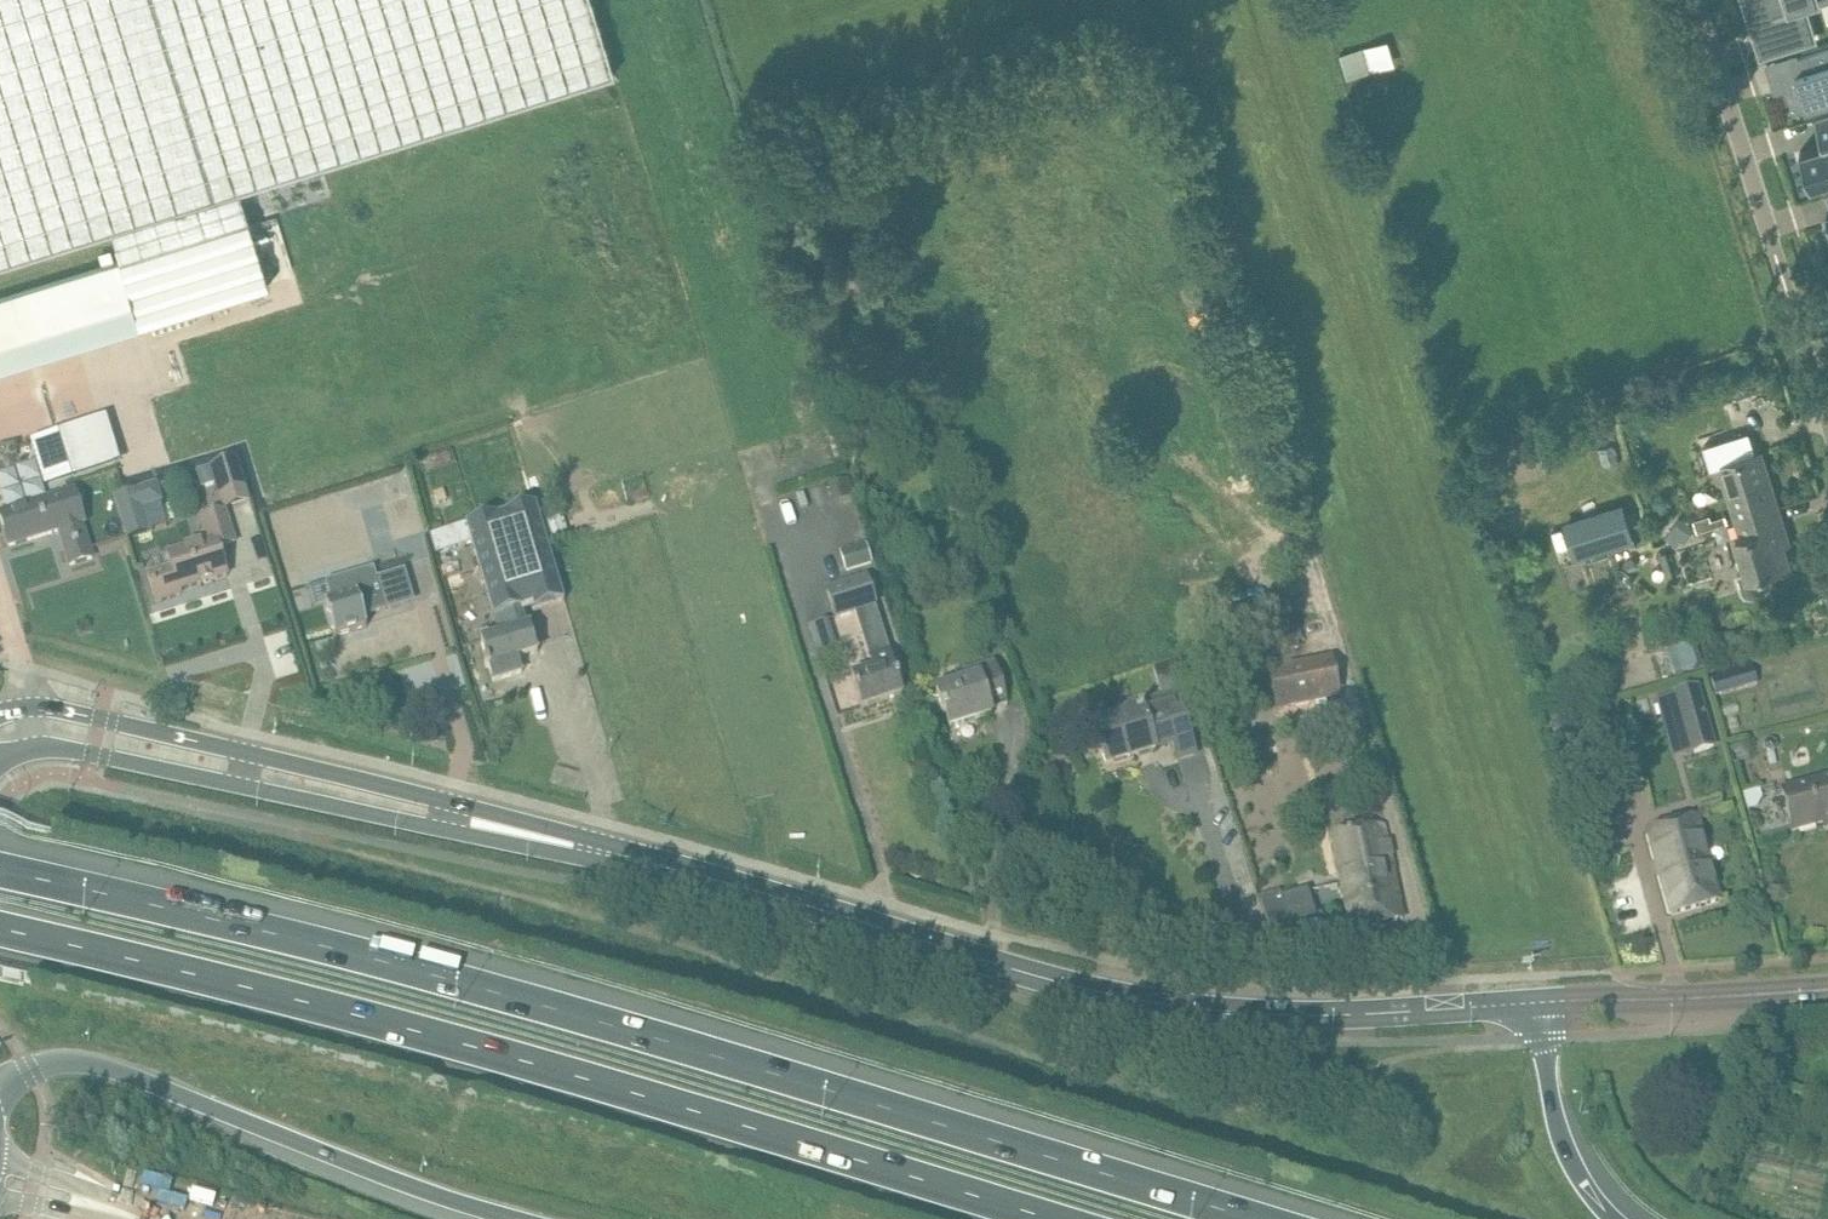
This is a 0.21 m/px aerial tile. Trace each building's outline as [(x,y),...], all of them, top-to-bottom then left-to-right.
[(110,232),(217,199),(238,192),(245,189),(322,165),(614,74),(591,0),(0,0),(0,266),(110,232)] [(1751,20),(1792,7),(1815,0),(1745,0),(1751,20)] [(1790,14),(1772,19),(1781,49),(1790,46),(1800,43),(1814,39),(1808,21),(1806,13),(1805,9),(1796,12),(1790,14)] [(1348,76),(1395,61),(1388,40),(1341,55),(1348,76)] [(1798,57),(1803,73),(1783,79),(1793,113),(1827,103),(1827,48),(1798,57)] [(1815,119),(1823,144),(1801,151),(1812,186),(1827,181),(1827,115),(1815,119)] [(217,199),(110,232),(119,262),(0,298),(0,370),(268,287),(238,192),(217,199)] [(102,417),(57,431),(72,476),(116,461),(102,417)] [(1741,540),(1777,528),(1783,527),(1760,452),(1717,465),(1741,540)] [(235,542),(226,512),(251,504),(236,458),(208,467),(213,483),(221,511),(201,517),(208,540),(167,553),(170,562),(146,570),(156,601),(181,593),(180,590),(228,575),(219,547),(235,542)] [(208,467),(196,471),(201,487),(213,483),(208,467)] [(842,476),(828,481),(833,496),(847,492),(842,476)] [(139,488),(116,495),(128,537),(152,530),(139,488)] [(443,488),(433,491),(436,502),(446,500),(443,488)] [(0,513),(0,514),(10,545),(60,530),(70,564),(93,557),(82,523),(85,522),(75,489),(0,513)] [(538,502),(535,503),(469,522),(502,633),(530,625),(524,606),(564,595),(565,599),(567,599),(551,543),(538,502)] [(1574,556),(1633,537),(1624,507),(1565,525),(1574,556)] [(1789,565),(1777,528),(1741,540),(1736,541),(1745,572),(1736,575),(1741,591),(1745,596),(1750,597),(1766,593),(1771,587),(1772,581),(1768,571),(1789,565)] [(846,570),(872,562),(865,541),(840,550),(846,570)] [(331,600),(325,602),(335,635),(367,626),(363,612),(370,610),(371,612),(386,607),(374,566),(325,581),(331,600)] [(903,693),(896,670),(867,577),(827,589),(836,617),(859,609),(866,630),(863,631),(874,668),(851,675),(861,706),(903,693)] [(1667,648),(1673,671),(1697,665),(1686,622),(1669,626),(1674,646),(1667,648)] [(496,679),(523,671),(525,671),(521,657),(541,651),(533,624),(530,625),(502,633),(484,639),(489,656),(486,656),(489,666),(492,665),(496,679)] [(1333,655),(1283,665),(1268,668),(1276,708),(1341,695),(1333,655)] [(1196,753),(1188,730),(1177,695),(1191,691),(1181,657),(1153,666),(1163,697),(1143,704),(1140,696),(1133,698),(1137,709),(1138,709),(1138,710),(1093,724),(1102,750),(1099,751),(1101,756),(1103,755),(1106,764),(1156,749),(1155,744),(1172,739),(1178,758),(1196,753)] [(1756,683),(1749,660),(1710,672),(1717,695),(1756,683)] [(1007,703),(1000,680),(994,661),(964,670),(967,680),(936,690),(943,713),(945,712),(950,727),(992,713),(987,700),(1003,695),(1006,704),(1007,703)] [(1674,694),(1658,699),(1662,715),(1679,711),(1691,753),(1714,746),(1697,685),(1673,692),(1674,694)] [(1767,737),(1765,741),(1766,746),(1770,749),(1774,748),(1777,744),(1776,739),(1772,737),(1767,737)] [(1783,789),(1794,830),(1827,820),(1827,777),(1783,789)] [(1720,900),(1713,877),(1696,817),(1649,831),(1672,913),(1720,900)] [(1343,883),(1394,872),(1384,824),(1333,833),(1343,883)] [(1403,918),(1394,872),(1343,883),(1352,929),(1403,918)] [(1282,895),(1262,902),(1275,941),(1294,935),(1282,895)] [(1665,896),(1651,898),(1654,919),(1668,917),(1665,896)]
